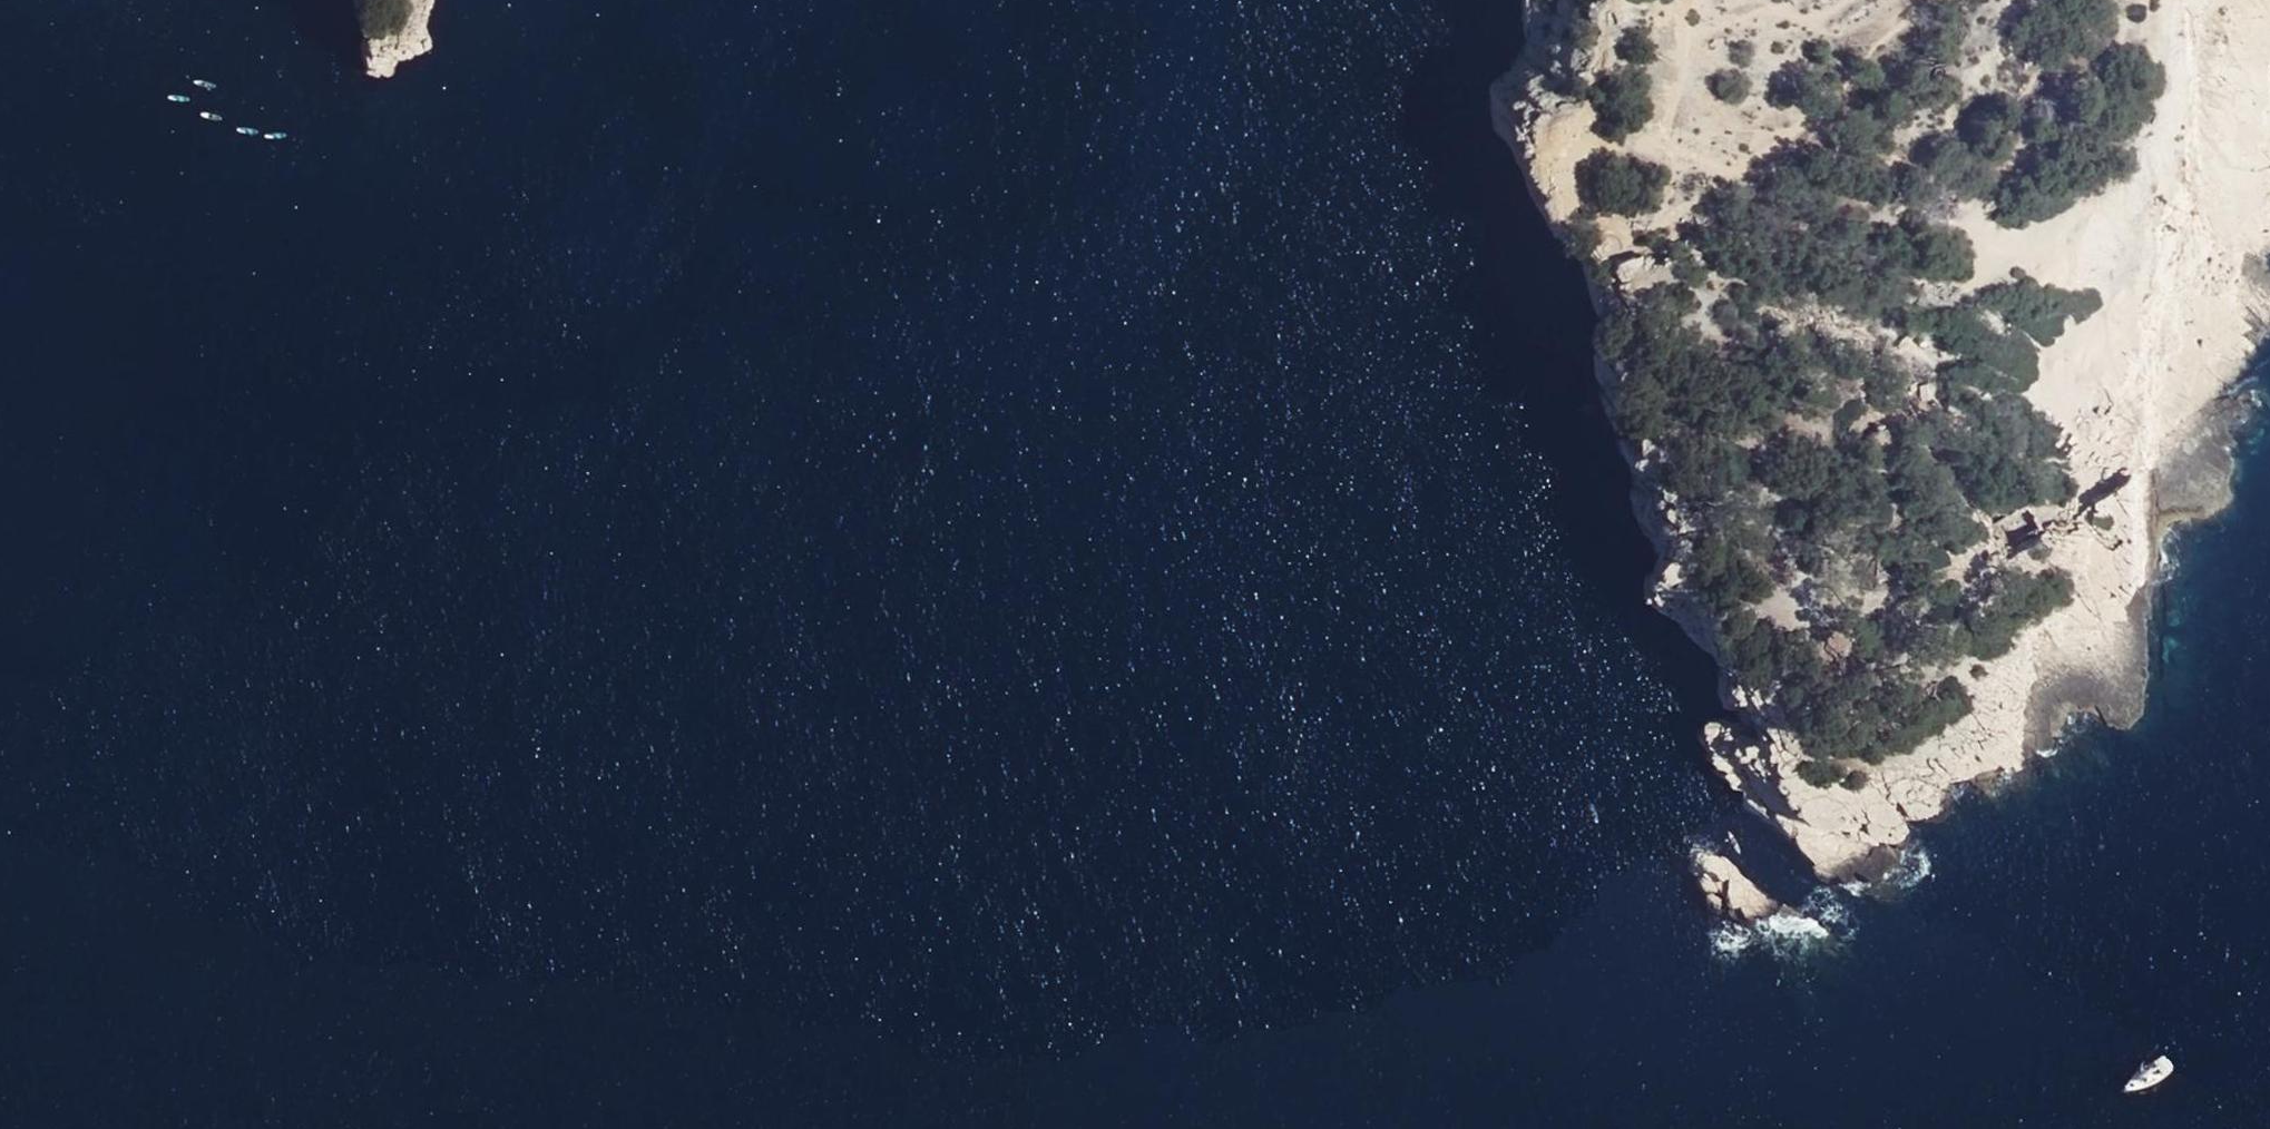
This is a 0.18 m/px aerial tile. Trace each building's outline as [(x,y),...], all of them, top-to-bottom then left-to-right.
[(1782,707),(1773,710),(1786,742),(1792,748),(1802,754),(1816,756),(1834,754),(1832,745),(1815,747),(1806,745),(1799,742),(1792,735),(1782,707)]
